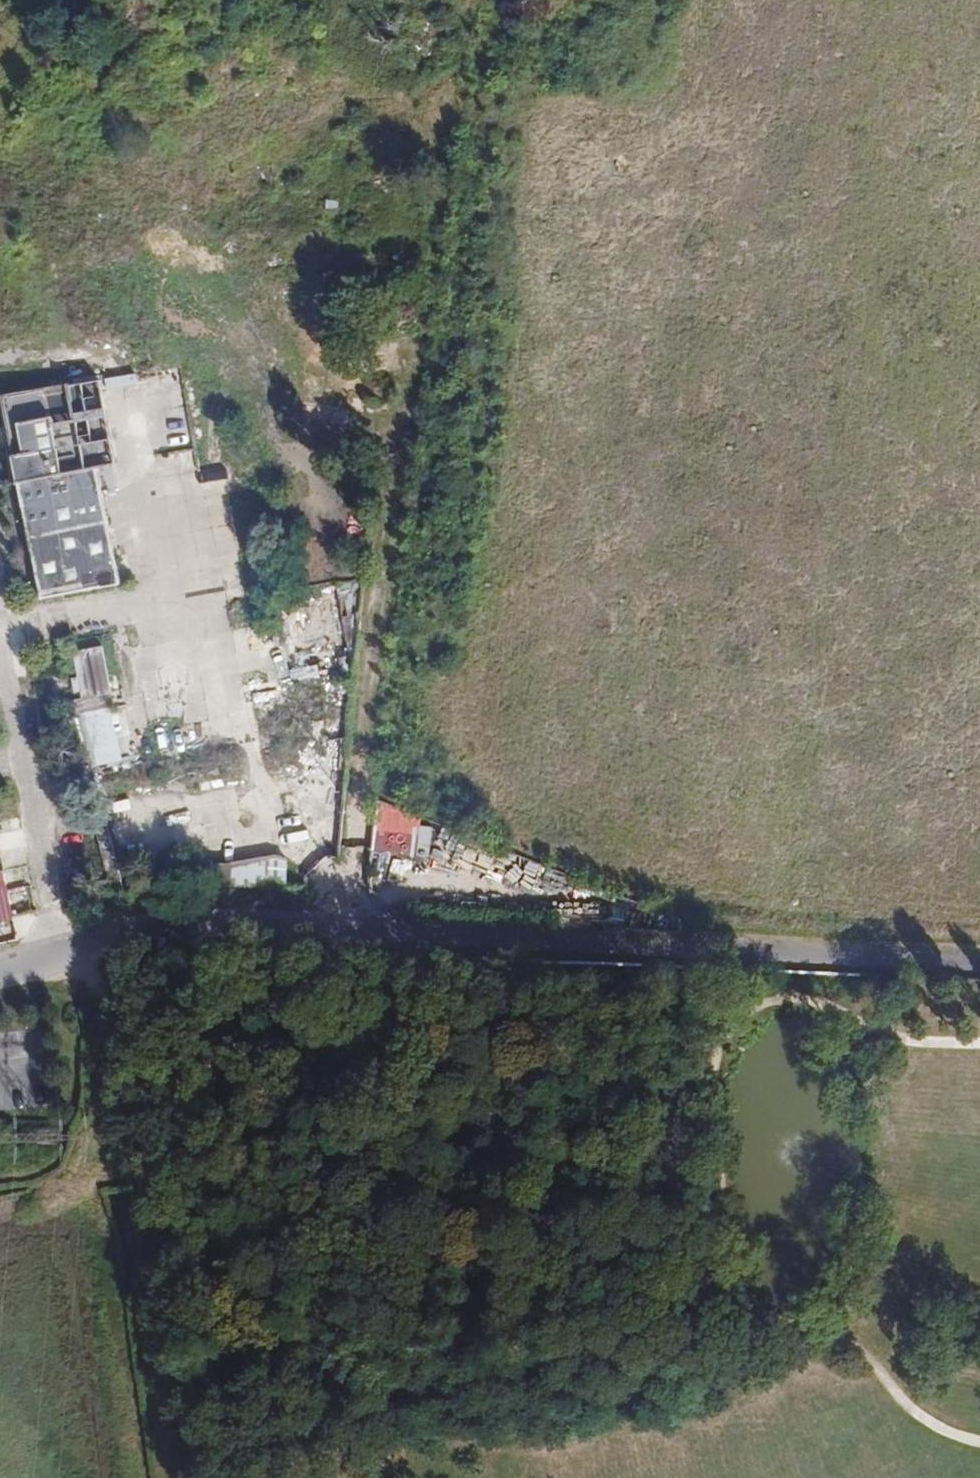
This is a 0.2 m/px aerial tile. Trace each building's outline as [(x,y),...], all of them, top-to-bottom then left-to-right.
[(136,585),(116,473),(130,471),(130,467),(134,467),(126,421),(97,425),(91,387),(23,399),(48,547),(55,591),(61,597),(136,585)] [(96,634),(99,663),(100,675),(85,677),(72,678),(76,714),(117,711),(140,709),(140,707),(137,677),(131,626),(96,628),(96,634)] [(348,745),(361,651),(331,653),(333,729),(326,729),(326,747),(348,745)] [(0,782),(0,811),(11,809),(8,790),(1,791),(0,782)] [(428,860),(431,836),(391,831),(388,855),(428,860)] [(237,868),(216,869),(208,869),(208,885),(220,886),(242,887),(308,890),(310,864),(300,859),(276,864),(250,867),(237,868)] [(0,874),(0,923),(14,921),(4,873),(0,874)]
